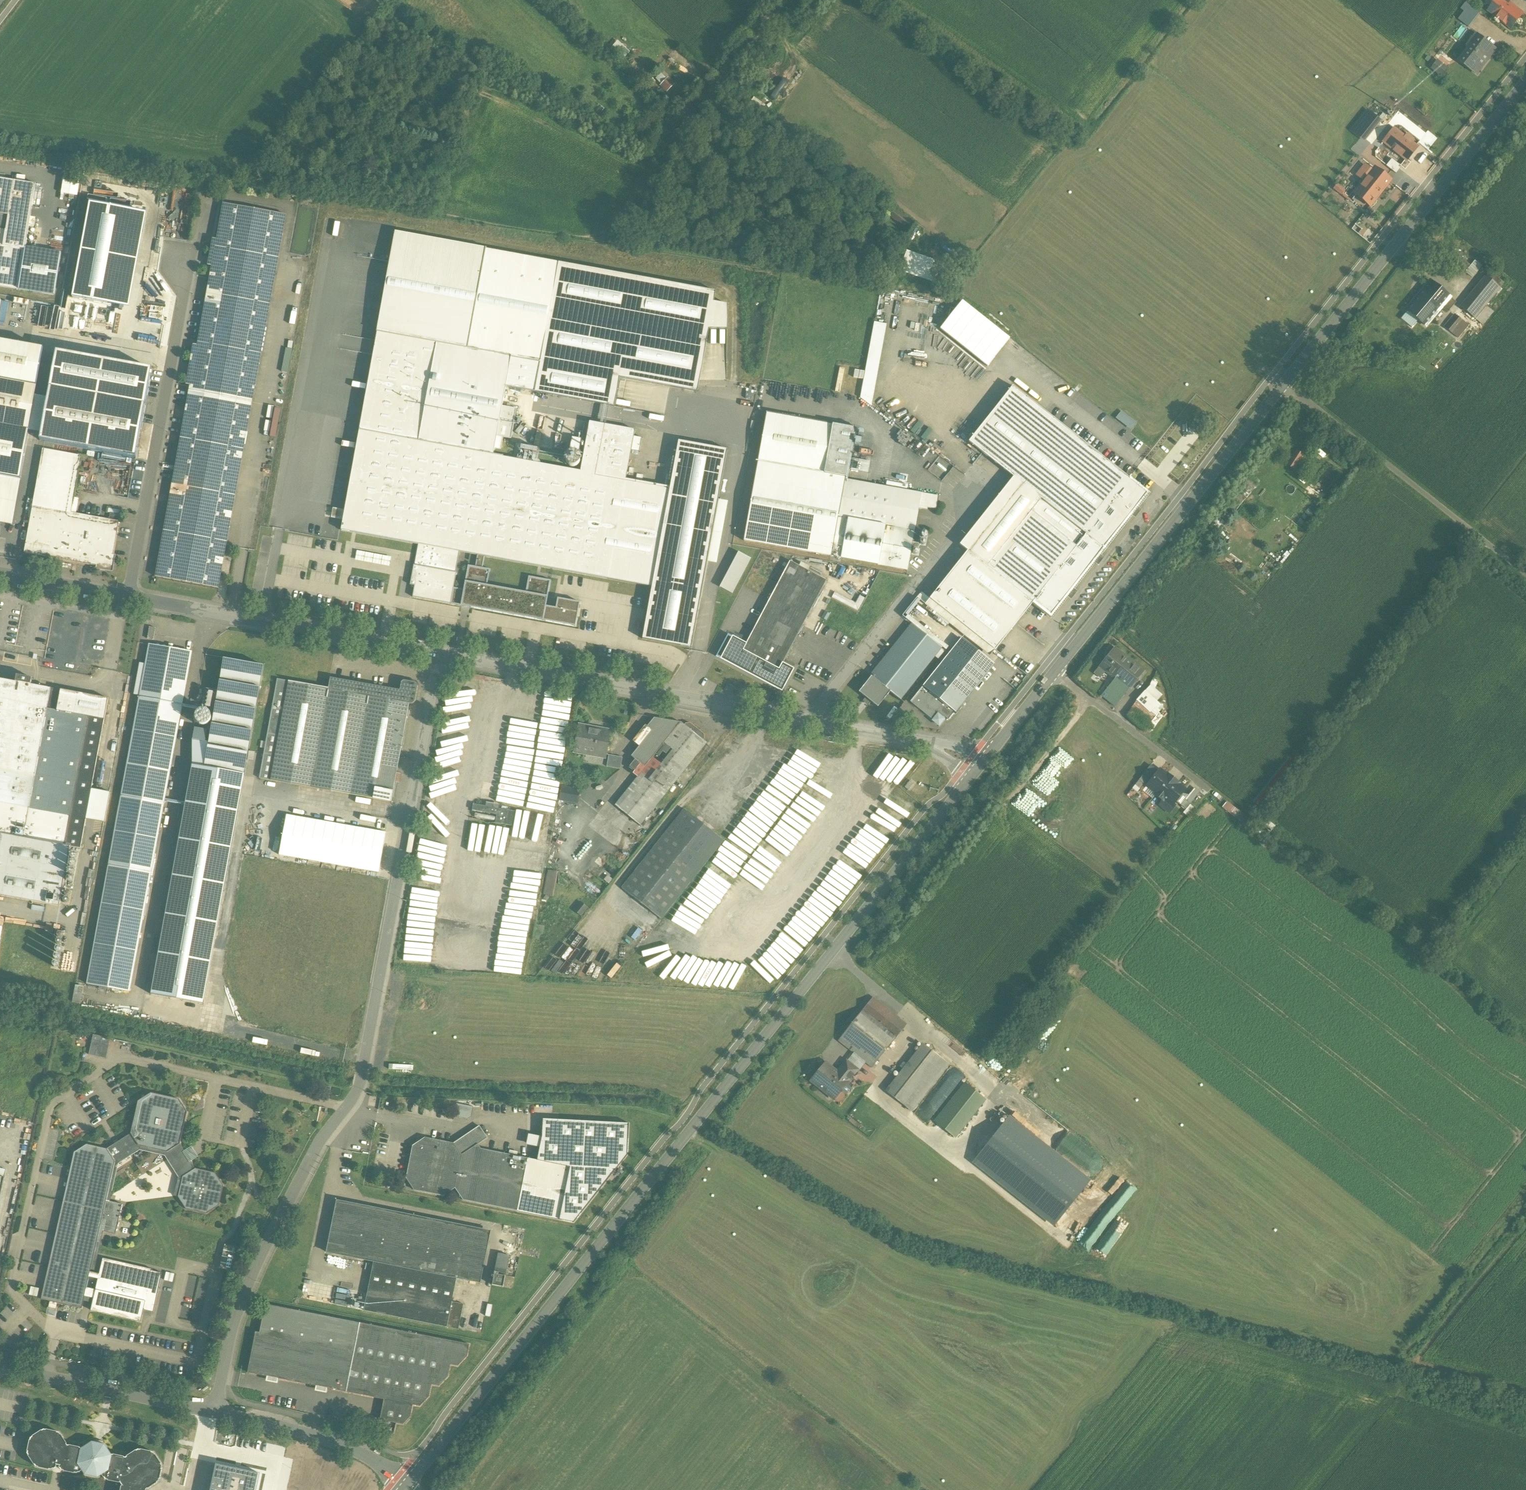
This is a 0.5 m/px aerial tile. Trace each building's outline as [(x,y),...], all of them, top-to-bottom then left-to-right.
[(1506,0),(1497,0),(1489,10),(1512,28),(1523,13),(1509,2),(1506,0)] [(1480,13),(1466,3),(1461,9),(1464,11),(1458,19),(1469,27),(1480,13)] [(1480,36),(1461,61),(1476,73),(1496,48),(1480,36)] [(1447,70),(1436,61),(1429,70),(1440,78),(1447,70)] [(669,91),(676,84),(666,75),(659,83),(669,91)] [(1417,146),(1384,120),(1373,133),(1407,160),(1417,146)] [(1371,170),(1364,164),(1355,176),(1362,181),(1371,170)] [(63,193),(80,196),(84,171),(68,168),(63,193)] [(1375,168),(1355,193),(1370,205),(1390,180),(1375,168)] [(0,178),(0,229),(7,230),(15,180),(0,178)] [(0,229),(0,287),(19,290),(54,295),(61,253),(25,247),(36,184),(15,180),(7,230),(0,229)] [(1344,191),(1337,185),(1333,189),(1341,195),(1342,194),(1344,191)] [(287,215),(224,203),(217,240),(214,239),(212,250),(215,251),(210,278),(198,346),(195,346),(188,383),(191,384),(190,386),(156,576),(219,588),(287,215)] [(91,204),(73,296),(127,306),(145,215),(91,204)] [(917,225),(896,209),(891,216),(912,232),(917,225)] [(716,292),(395,233),(359,431),(493,455),(494,448),(502,406),(506,387),(614,406),(620,378),(698,392),(709,329),(714,329),(727,329),(727,304),(714,302),(716,292)] [(1471,266),(1459,256),(1452,265),(1464,275),(1471,266)] [(937,283),(943,266),(917,257),(911,274),(937,283)] [(1475,277),(1485,266),(1478,260),(1468,271),(1475,277)] [(1504,282),(1490,271),(1486,275),(1500,287),(1504,282)] [(1486,275),(1461,306),(1475,318),(1500,287),(1486,275)] [(1450,296),(1431,281),(1406,310),(1425,325),(1436,313),(1443,318),(1446,314),(1440,308),(1450,296)] [(0,311),(0,321),(5,322),(9,302),(2,301),(0,311)] [(1463,321),(1455,315),(1444,327),(1452,333),(1463,321)] [(1463,321),(1452,333),(1458,338),(1468,325),(1463,321)] [(886,325),(873,322),(859,399),(871,406),(886,325)] [(1356,338),(1345,341),(1347,350),(1358,347),(1356,338)] [(21,479),(30,428),(37,393),(44,349),(0,341),(0,476),(21,479)] [(42,430),(40,440),(136,458),(153,369),(57,352),(49,395),(42,430)] [(1014,477),(1058,421),(1014,386),(969,442),(1014,477)] [(49,395),(37,393),(30,428),(42,430),(49,395)] [(517,409),(502,406),(494,448),(501,449),(503,437),(511,439),(517,409)] [(1208,406),(1198,419),(1204,423),(1214,410),(1208,406)] [(1124,411),(1118,418),(1134,430),(1139,423),(1124,411)] [(854,428),(767,412),(758,461),(846,477),(854,428)] [(1058,421),(1014,477),(1022,483),(930,598),(941,607),(995,650),(1033,602),(1051,616),(1068,595),(1069,594),(1073,590),(1072,589),(1095,561),(1096,560),(1099,556),(1099,555),(1132,513),(1133,513),(1137,509),(1137,507),(1148,493),(1058,421)] [(581,471),(493,455),(359,431),(341,530),(353,532),(356,533),(418,544),(460,552),(477,555),(485,556),(538,566),(540,566),(541,567),(553,569),(652,587),(670,487),(626,479),(635,430),(590,422),(581,471)] [(652,587),(642,639),(692,648),(727,450),(678,441),(670,487),(652,587)] [(82,456),(44,449),(25,553),(111,568),(113,555),(120,521),(110,519),(72,512),(82,456)] [(1296,450),(1288,464),(1294,468),(1303,455),(1296,450)] [(580,462),(581,459),(580,456),(578,454),(576,452),(573,452),(570,453),(568,454),(566,457),(566,460),(566,462),(568,465),(571,466),(573,467),(576,466),(578,464),(580,462)] [(846,477),(758,461),(744,540),(831,556),(832,546),(844,479),(845,479),(846,477)] [(21,479),(0,476),(0,522),(13,525),(21,479)] [(845,479),(844,479),(832,546),(831,556),(908,570),(919,508),(922,509),(922,506),(936,509),(939,496),(845,479)] [(121,515),(111,513),(110,519),(120,521),(121,515)] [(460,552),(418,544),(414,565),(410,585),(415,586),(413,597),(461,606),(464,590),(454,588),(457,573),(456,572),(460,552)] [(738,552),(719,587),(732,594),(751,559),(738,552)] [(468,566),(465,581),(487,585),(490,569),(482,568),(485,556),(477,555),(475,567),(468,566)] [(746,644),(743,650),(779,669),(783,663),(827,580),(790,561),(778,584),(770,600),(746,644)] [(529,576),(526,592),(548,596),(551,580),(529,576)] [(464,590),(461,606),(462,606),(543,621),(546,606),(548,596),(526,592),(487,585),(465,581),(464,590)] [(934,593),(927,588),(923,592),(930,598),(934,593)] [(837,592),(834,597),(861,610),(865,602),(860,600),(858,603),(837,592)] [(546,606),(543,621),(575,627),(580,602),(558,598),(556,608),(546,606)] [(941,607),(930,598),(925,605),(937,613),(941,607)] [(941,646),(913,624),(859,691),(878,706),(890,691),(899,698),(941,646)] [(153,640),(155,628),(149,627),(147,639),(153,640)] [(779,669),(743,650),(746,644),(728,634),(716,656),(782,692),(794,669),(783,663),(779,669)] [(963,640),(912,703),(931,718),(938,710),(948,719),(993,664),(963,640)] [(150,644),(122,796),(164,804),(191,652),(192,652),(153,644),(150,644)] [(1143,671),(1115,648),(1100,666),(1115,678),(1101,695),(1115,706),(1143,671)] [(264,665),(224,658),(219,690),(205,767),(204,768),(244,775),(249,750),(264,665)] [(60,906),(71,846),(81,848),(86,819),(105,823),(111,792),(92,789),(105,719),(58,710),(62,690),(32,684),(33,678),(18,675),(16,681),(0,678),(0,895),(60,906)] [(400,690),(331,677),(329,688),(278,679),(265,753),(260,778),(392,802),(410,703),(411,703),(414,703),(415,701),(418,686),(417,683),(415,682),(406,680),(403,681),(402,683),(400,690)] [(1153,731),(1166,717),(1161,713),(1166,707),(1160,701),(1165,695),(1153,685),(1130,712),(1153,731)] [(58,710),(105,719),(108,699),(62,690),(58,710)] [(681,722),(655,717),(647,726),(652,730),(631,756),(635,759),(630,766),(635,770),(641,763),(645,767),(656,753),(659,756),(663,751),(666,754),(671,748),(665,743),(681,722)] [(681,722),(665,743),(671,748),(673,750),(649,779),(641,772),(615,805),(641,825),(707,743),(681,722)] [(610,732),(590,729),(590,727),(579,724),(574,752),(585,754),(586,750),(606,754),(610,732)] [(195,739),(209,742),(211,730),(198,728),(195,739)] [(623,757),(609,755),(607,766),(621,769),(623,757)] [(205,767),(192,765),(151,995),(204,1004),(244,775),(204,768),(205,767)] [(1150,767),(1143,775),(1148,779),(1154,771),(1150,767)] [(1168,774),(1167,775),(1160,770),(1147,785),(1157,792),(1155,794),(1163,800),(1164,798),(1172,805),(1185,789),(1177,784),(1178,782),(1168,774)] [(1147,779),(1142,775),(1139,780),(1144,784),(1147,779)] [(914,783),(910,780),(904,787),(908,790),(914,783)] [(561,799),(579,803),(582,790),(564,786),(561,799)] [(122,796),(88,984),(129,991),(164,804),(122,796)] [(1191,804),(1185,799),(1181,805),(1186,809),(1191,804)] [(1230,802),(1225,807),(1237,817),(1242,811),(1230,802)] [(515,811),(474,804),(471,818),(512,826),(515,811)] [(684,809),(622,888),(662,919),(724,840),(684,809)] [(379,871),(386,831),(286,813),(279,854),(379,871)] [(555,896),(559,871),(550,870),(546,894),(555,896)] [(798,962),(822,931),(810,923),(807,927),(797,920),(777,946),(798,962)] [(745,992),(753,974),(747,971),(739,990),(745,992)] [(775,989),(767,971),(762,974),(770,992),(775,989)] [(735,989),(735,973),(722,973),(723,990),(735,989)] [(873,998),(839,1040),(872,1067),(889,1046),(906,1025),(873,998)] [(111,1038),(94,1034),(90,1049),(108,1053),(111,1038)] [(924,1044),(887,1091),(912,1111),(949,1064),(924,1044)] [(108,1053),(90,1049),(89,1055),(106,1058),(108,1053)] [(838,1073),(826,1063),(812,1080),(834,1099),(848,1081),(857,1070),(847,1061),(838,1073)] [(965,1083),(935,1121),(955,1137),(986,1099),(965,1083)] [(87,1144),(75,1152),(51,1260),(91,1269),(98,1240),(102,1240),(104,1231),(116,1234),(123,1204),(110,1201),(113,1191),(109,1191),(115,1161),(140,1146),(168,1152),(183,1176),(179,1196),(187,1209),(207,1213),(219,1206),(224,1185),(216,1173),(196,1168),(195,1168),(190,1160),(192,1159),(187,1151),(185,1152),(180,1144),(181,1144),(188,1112),(179,1099),(152,1093),(139,1101),(132,1133),(107,1149),(87,1144)] [(474,1107),(457,1103),(454,1116),(468,1119),(471,1116),(474,1107)] [(974,1161),(1054,1224),(1088,1181),(1087,1180),(1009,1118),(974,1161)] [(23,1120),(21,1134),(32,1136),(34,1122),(23,1120)] [(454,1143),(425,1137),(413,1145),(407,1178),(414,1190),(443,1196),(455,1188),(464,1200),(518,1211),(576,1223),(630,1155),(631,1124),(545,1120),(544,1138),(540,1161),(528,1158),(481,1148),(479,1144),(488,1138),(480,1126),(460,1139),(458,1138),(454,1141),(454,1143)] [(489,1241),(335,1211),(327,1252),(374,1261),(457,1278),(481,1283),(489,1241)] [(510,1255),(499,1253),(492,1285),(504,1287),(510,1255)] [(91,1269),(51,1260),(42,1299),(51,1301),(49,1308),(57,1310),(58,1303),(82,1308),(85,1296),(91,1273),(91,1269)] [(457,1278),(374,1261),(364,1310),(459,1329),(464,1304),(452,1301),(457,1278)] [(158,1274),(102,1262),(99,1275),(91,1273),(85,1296),(94,1298),(91,1311),(139,1322),(142,1309),(149,1311),(158,1274)] [(176,1274),(166,1272),(164,1281),(174,1283),(176,1274)] [(43,1289),(31,1287),(29,1295),(41,1298),(43,1289)] [(470,1344),(266,1304),(260,1332),(355,1351),(347,1392),(384,1399),(380,1420),(403,1424),(411,1416),(413,1405),(420,1406),(429,1396),(432,1385),(439,1386),(448,1376),(451,1365),(458,1366),(467,1356),(470,1344)] [(260,1332),(256,1332),(248,1372),(347,1392),(355,1351),(260,1332)] [(126,1457),(125,1457),(114,1454),(112,1454),(105,1444),(99,1443),(92,1441),(82,1448),(80,1448),(80,1447),(70,1445),(68,1445),(67,1443),(61,1434),(60,1433),(57,1432),(47,1429),(44,1429),(42,1430),(33,1436),(31,1438),(30,1440),(28,1451),(28,1453),(29,1456),(35,1465),(36,1466),(39,1467),(49,1470),(49,1469),(52,1470),(54,1469),(57,1467),(57,1465),(60,1466),(60,1468),(61,1468),(62,1470),(64,1471),(75,1473),(77,1473),(79,1472),(82,1471),(85,1475),(98,1478),(102,1475),(104,1478),(105,1477),(106,1479),(108,1480),(119,1483),(121,1482),(123,1486),(122,1486),(121,1489),(147,1489),(148,1488),(148,1489),(158,1483),(159,1481),(160,1479),(163,1468),(163,1466),(162,1463),(156,1454),(154,1452),(152,1452),(141,1449),(139,1449),(136,1450),(127,1456),(126,1457)] [(259,1473),(216,1464),(210,1489),(256,1489),(259,1473)]
